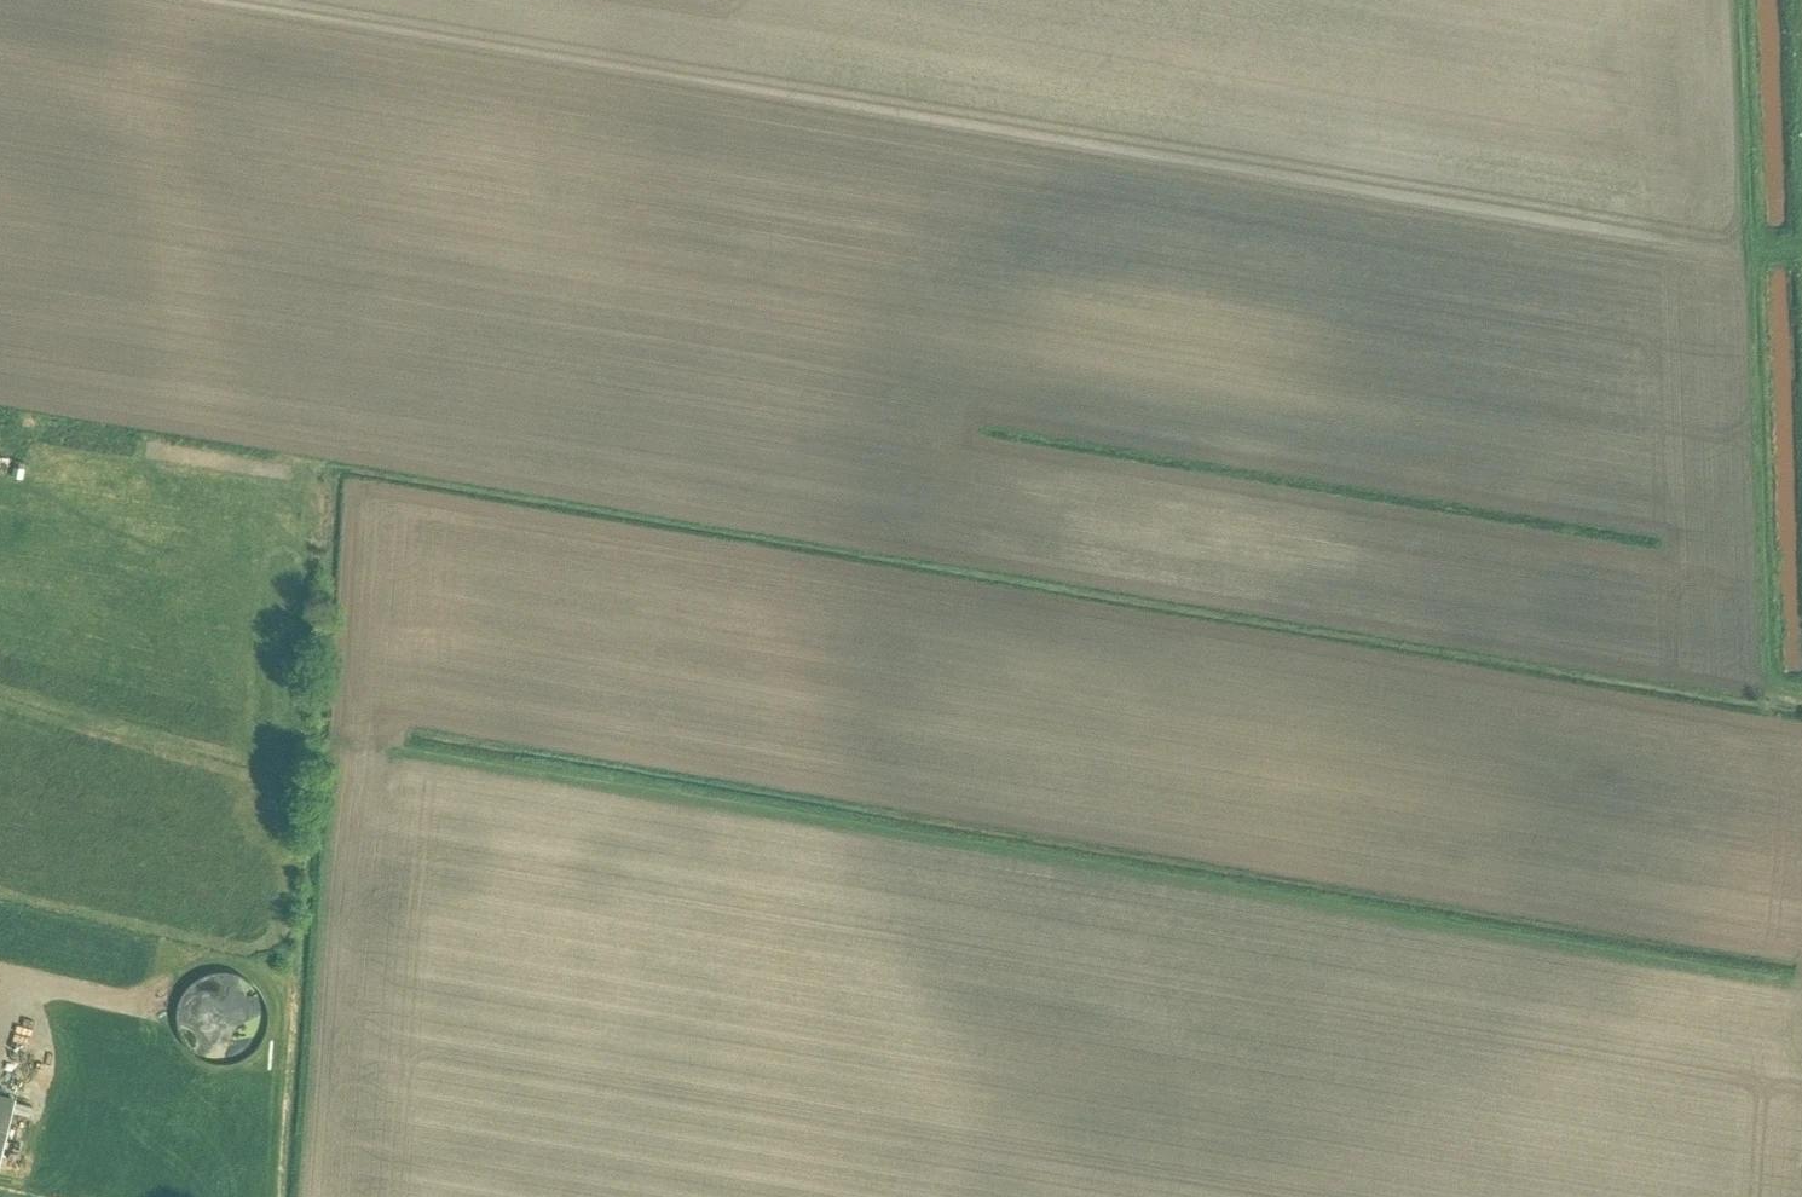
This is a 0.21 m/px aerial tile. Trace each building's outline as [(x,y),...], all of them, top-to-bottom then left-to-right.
[(204,1060),(210,1062),(217,1063),(223,1064),(230,1063),(236,1062),(242,1059),(248,1056),(253,1052),(258,1047),(262,1041),(265,1036),(267,1029),(268,1023),(268,1016),(268,1010),(266,1003),(264,997),(260,991),(256,986),(252,982),(246,978),(240,975),(234,973),(227,971),(221,971),(214,972),(208,973),(202,976),(196,979),(191,983),(186,988),(182,993),(179,999),(177,1006),(176,1012),(176,1019),(176,1025),(178,1032),(180,1038),(184,1044),(188,1049),(193,1053),(198,1057),(204,1060)] [(14,1100),(0,1096),(0,1159),(14,1100)]
